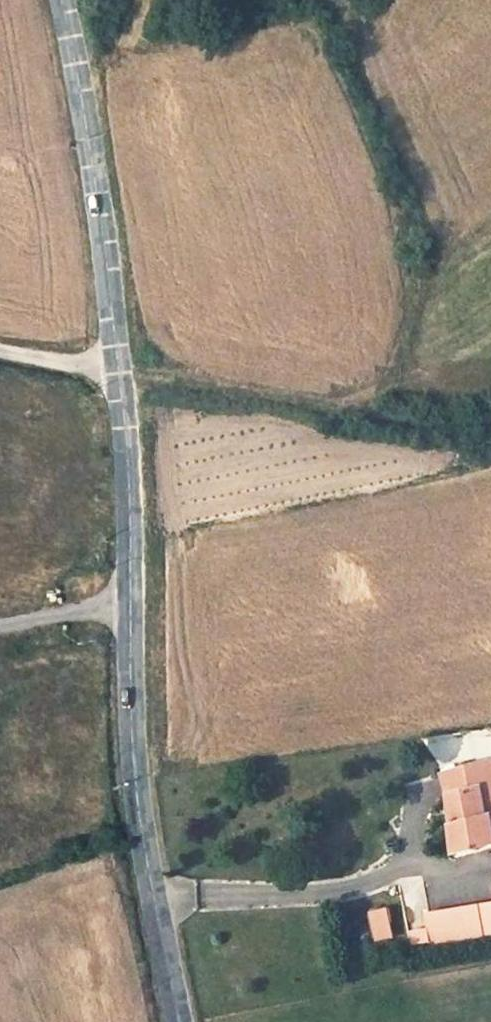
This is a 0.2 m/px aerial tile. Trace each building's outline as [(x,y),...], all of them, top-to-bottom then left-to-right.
[(449,794),(453,853),(490,843),(490,817),(490,814),(487,815),(482,787),(490,786),(490,761),(444,774),(449,794)] [(482,787),(487,815),(490,814),(490,817),(490,786),(482,787)] [(409,930),(430,926),(422,883),(401,886),(409,930)] [(482,904),(426,910),(430,946),(487,939),(482,904)] [(387,911),(372,914),(378,938),(393,935),(387,911)]
